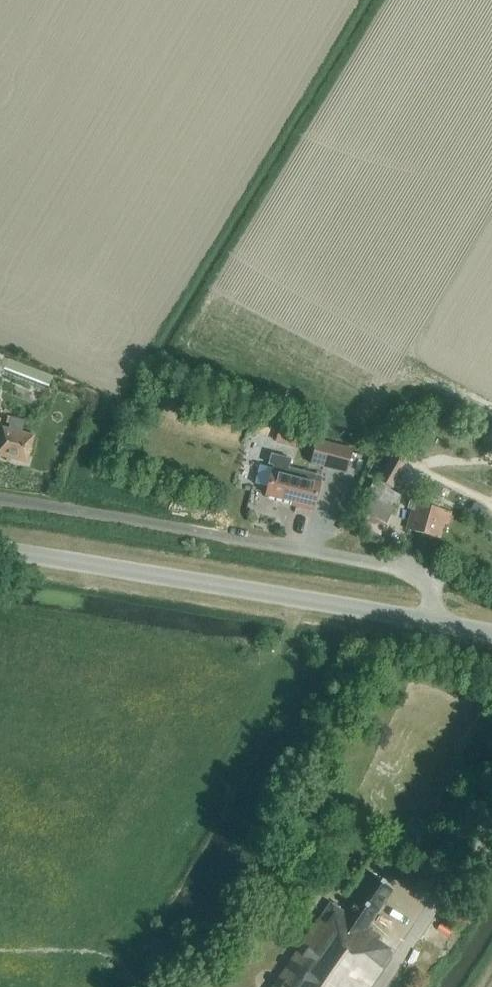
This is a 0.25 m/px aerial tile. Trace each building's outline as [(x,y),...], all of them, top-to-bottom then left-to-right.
[(2,427),(0,436),(0,456),(27,463),(34,436),(22,433),(25,421),(11,417),(9,429),(2,427)] [(315,439),(309,464),(346,472),(352,447),(315,439)] [(312,510),(313,507),(321,476),(307,473),(288,468),(291,459),(271,454),(268,464),(274,465),(266,495),(296,502),(295,506),(312,510)] [(384,486),(373,481),(358,507),(370,514),(369,515),(370,515),(364,526),(379,533),(384,523),(386,523),(402,495),(384,486)] [(410,500),(407,512),(411,513),(406,529),(440,538),(444,522),(448,523),(451,512),(435,507),(437,499),(429,497),(426,505),(410,500)] [(365,926),(393,888),(373,874),(345,914),(336,907),(326,922),(320,918),(273,986),(369,986),(393,951),(378,941),(381,937),(365,926)]
